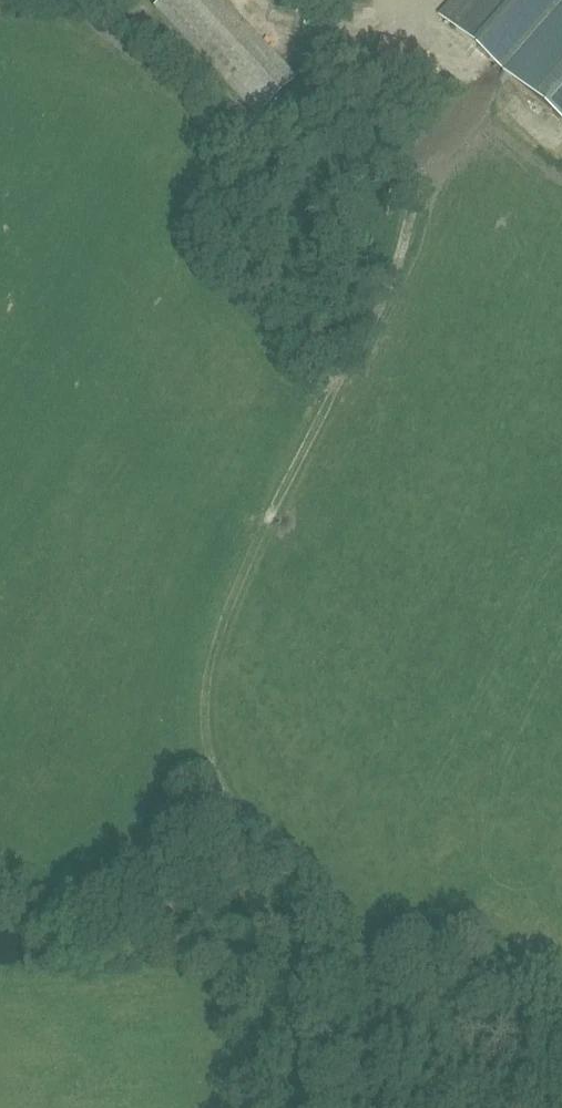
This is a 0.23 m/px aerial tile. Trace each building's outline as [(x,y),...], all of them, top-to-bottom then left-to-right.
[(256,120),(296,83),(220,0),(162,0),(153,8),(256,120)] [(440,14),(512,78),(561,122),(561,0),(452,0),(440,14)]
